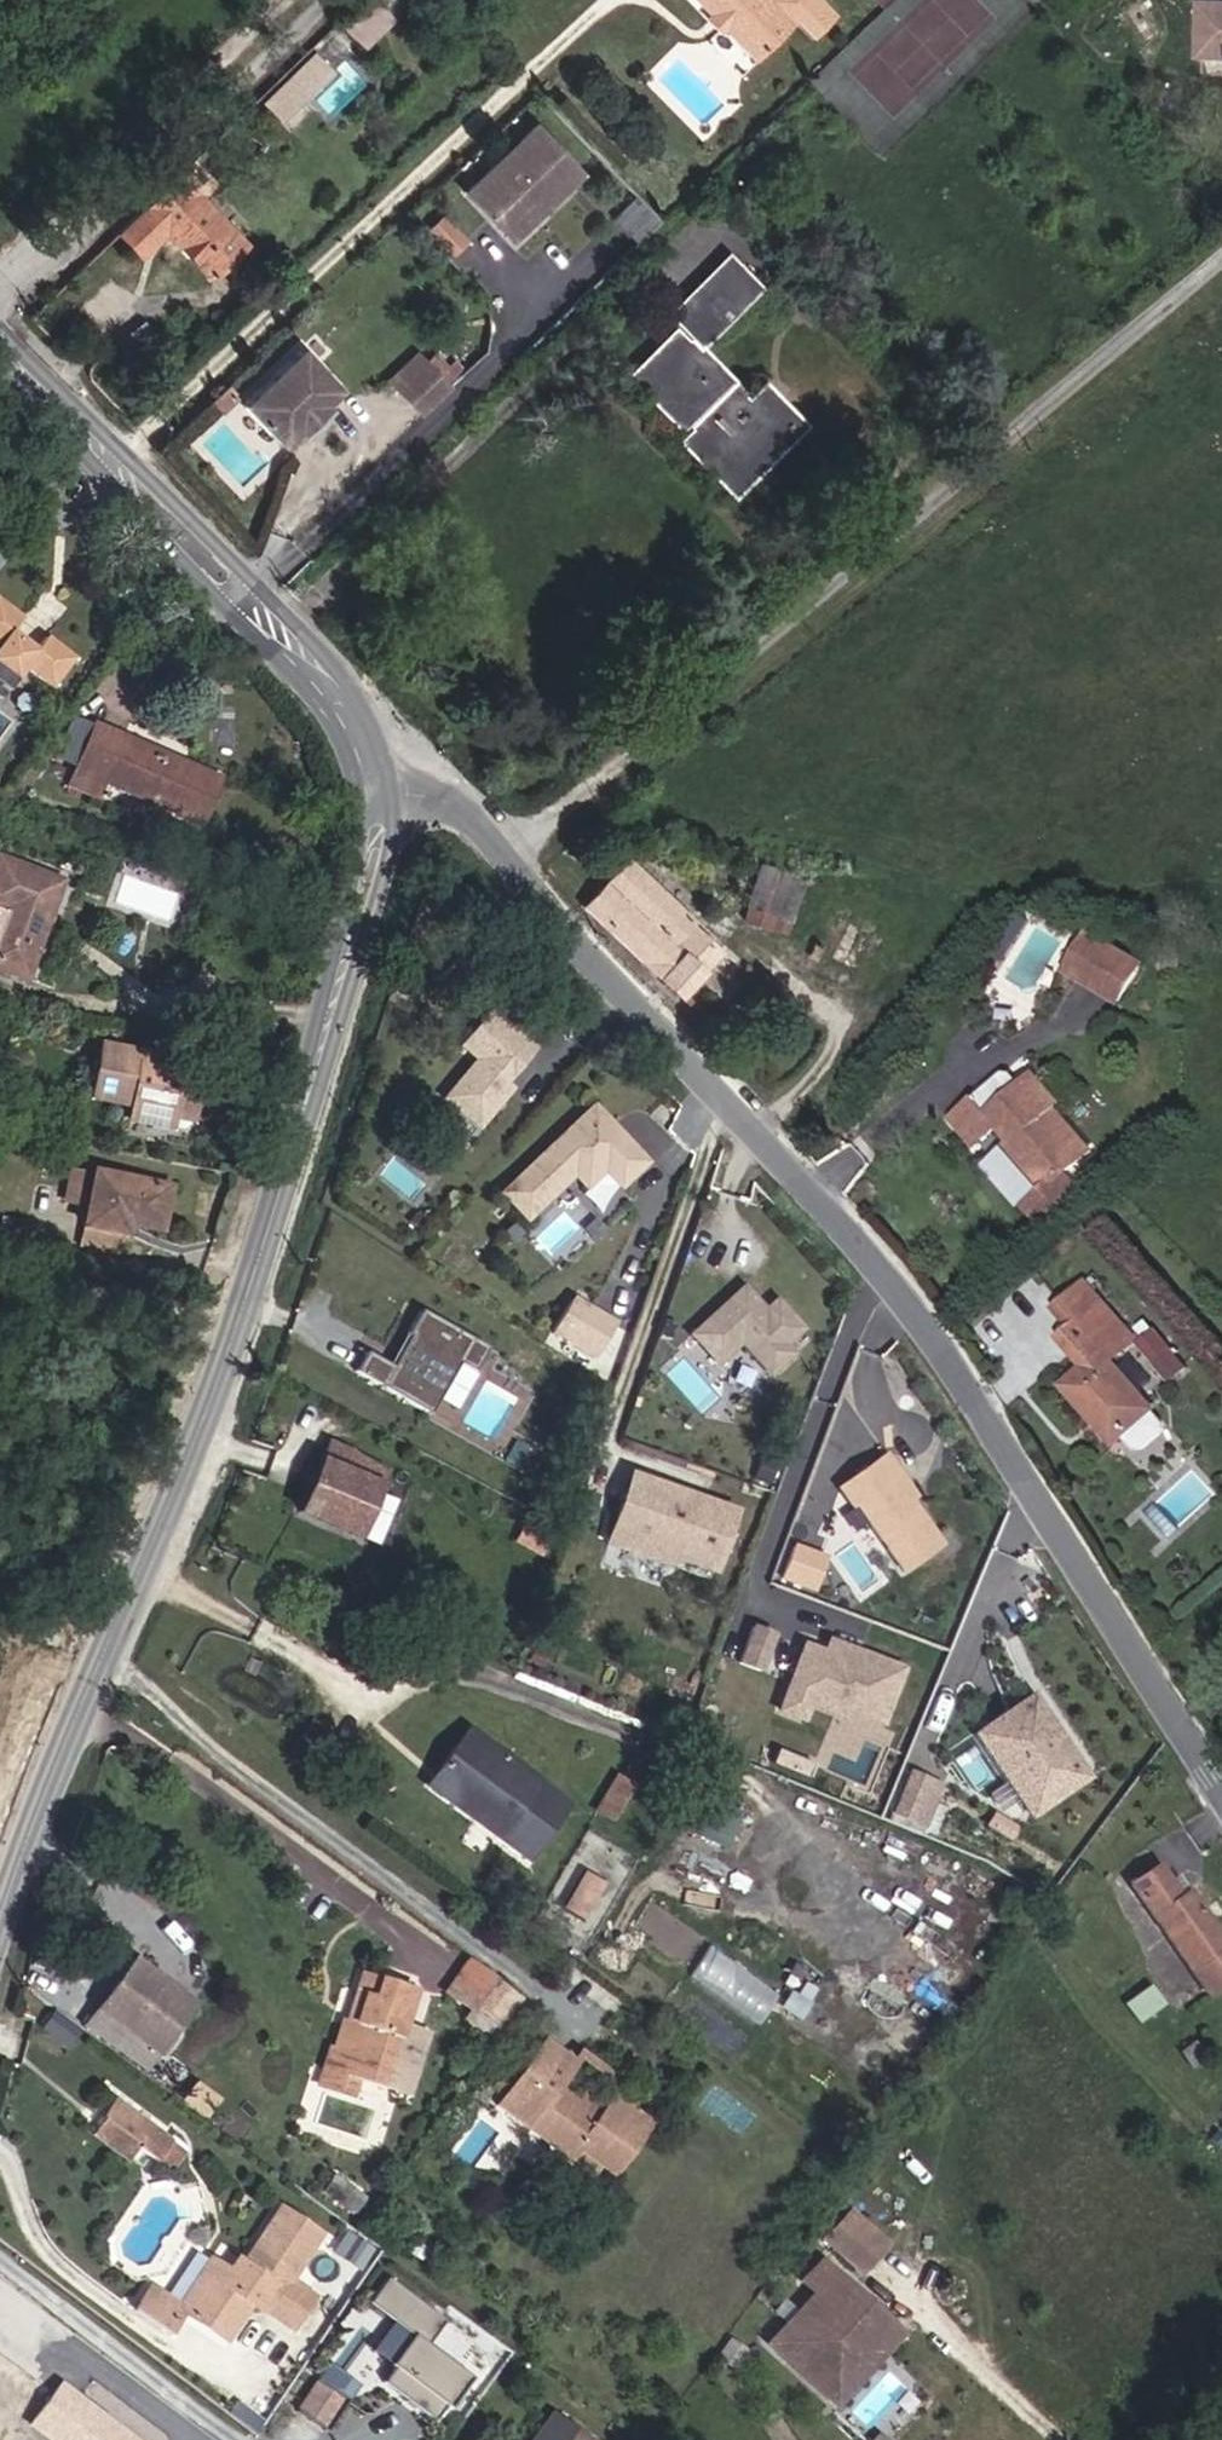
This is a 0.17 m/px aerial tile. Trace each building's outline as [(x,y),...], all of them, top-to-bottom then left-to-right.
[(391,22),(369,0),(365,0),(341,23),(365,47),(391,22)] [(817,0),(697,0),(711,14),(724,28),(753,59),(795,19),(812,35),(833,16),(817,0)] [(1201,6),(1200,59),(1221,60),(1221,6),(1201,6)] [(724,28),(711,14),(707,18),(720,32),(724,28)] [(303,96),(330,71),(314,54),(287,80),(303,96)] [(509,238),(578,173),(534,127),(465,191),(509,238)] [(212,185),(190,162),(176,176),(198,199),(212,185)] [(244,246),(198,199),(176,176),(117,233),(139,255),(164,231),(210,278),(244,246)] [(661,221),(637,197),(615,218),(639,243),(661,221)] [(445,210),(427,225),(450,254),(468,239),(445,210)] [(748,398),(698,347),(758,288),(727,257),(669,315),(681,326),(629,376),(685,433),(733,483),(791,425),(757,389),(748,398)] [(327,402),(340,390),(300,348),(240,404),(280,446),(292,435),(327,402)] [(396,393),(428,363),(420,354),(388,384),(396,393)] [(419,414),(450,385),(428,363),(396,393),(418,417),(420,415),(419,414)] [(733,497),(806,426),(764,382),(757,389),(791,425),(733,483),(685,433),(678,441),(733,497)] [(237,399),(224,385),(209,400),(222,414),(237,399)] [(296,439),(332,406),(327,402),(292,435),(296,439)] [(9,634),(20,620),(0,604),(0,672),(11,680),(13,681),(24,667),(52,688),(73,660),(44,638),(33,652),(9,634)] [(11,680),(0,672),(0,693),(1,693),(11,680)] [(71,718),(59,758),(75,762),(87,723),(71,718)] [(218,779),(93,726),(66,787),(98,801),(105,786),(198,826),(218,779)] [(60,883),(0,860),(0,970),(23,980),(60,883)] [(719,952),(687,922),(690,919),(627,860),(584,906),(679,994),(719,952)] [(784,931),(803,879),(761,864),(743,919),(767,928),(768,925),(784,931)] [(856,969),(873,934),(850,923),(833,958),(856,969)] [(1119,1001),(1141,965),(1089,933),(1067,970),(1119,1001)] [(1181,971),(1180,940),(1161,941),(1162,972),(1181,971)] [(478,1128),(510,1090),(500,1082),(505,1076),(508,1079),(533,1049),(489,1013),(460,1047),(476,1060),(444,1099),(478,1128)] [(140,1053),(100,1046),(90,1099),(130,1106),(127,1120),(169,1127),(171,1116),(187,1119),(190,1119),(197,1078),(148,1069),(137,1068),(140,1053)] [(148,1069),(151,1055),(140,1053),(137,1068),(148,1069)] [(1089,1151),(1053,1108),(1057,1104),(1031,1074),(1019,1085),(1013,1077),(1004,1077),(955,1120),(978,1148),(1001,1128),(1015,1144),(1006,1152),(1040,1192),(1024,1205),(1045,1229),(1083,1197),(1063,1174),(1089,1151)] [(212,1124),(220,1082),(197,1078),(190,1119),(212,1124)] [(645,1162),(593,1107),(502,1193),(525,1218),(573,1173),(585,1186),(604,1168),(620,1185),(645,1162)] [(187,1119),(171,1116),(169,1127),(181,1128),(186,1124),(187,1119)] [(87,1203),(92,1172),(70,1168),(65,1199),(87,1203)] [(159,1231),(168,1187),(92,1172),(87,1203),(82,1226),(123,1235),(125,1235),(127,1225),(159,1231)] [(119,1255),(123,1235),(82,1226),(78,1247),(119,1255)] [(608,1280),(598,1309),(626,1318),(636,1290),(608,1280)] [(1155,1409),(1113,1362),(1137,1341),(1086,1282),(1056,1310),(1073,1329),(1061,1339),(1085,1367),(1063,1386),(1115,1444),(1123,1438),(1134,1449),(1139,1451),(1146,1450),(1163,1435),(1165,1428),(1164,1422),(1153,1411),(1155,1409)] [(784,1344),(802,1329),(775,1299),(764,1310),(742,1287),(690,1335),(716,1364),(740,1343),(769,1375),(793,1354),(784,1344)] [(596,1356),(615,1324),(571,1298),(553,1330),(596,1356)] [(428,1413),(456,1362),(472,1370),(485,1346),(417,1308),(404,1333),(406,1334),(389,1365),(363,1351),(352,1371),(428,1413)] [(1185,1367),(1155,1332),(1141,1343),(1170,1380),(1185,1367)] [(327,1443),(295,1512),(352,1539),(382,1473),(349,1454),(327,1443)] [(851,1506),(899,1575),(938,1548),(890,1479),(895,1475),(883,1458),(836,1491),(848,1508),(851,1506)] [(716,1564),(734,1512),(690,1498),(686,1511),(667,1505),(672,1490),(635,1478),(629,1496),(623,1494),(609,1536),(643,1547),(649,1558),(668,1564),(678,1559),(694,1564),(696,1558),(716,1564)] [(540,1560),(550,1542),(526,1528),(515,1547),(540,1560)] [(643,1547),(609,1536),(607,1544),(649,1558),(643,1547)] [(796,1541),(780,1580),(814,1593),(830,1554),(796,1541)] [(772,1635),(751,1627),(738,1664),(759,1671),(772,1635)] [(824,1654),(804,1647),(780,1710),(803,1718),(809,1703),(814,1689),(847,1701),(845,1707),(883,1721),(902,1669),(864,1655),(862,1660),(827,1647),(824,1654)] [(847,1701),(814,1689),(809,1703),(842,1715),(845,1707),(847,1701)] [(1016,1702),(963,1736),(1013,1814),(1050,1791),(1035,1768),(1051,1757),(1016,1702)] [(568,1804),(467,1730),(437,1771),(508,1823),(497,1838),(526,1860),(568,1804)] [(1072,1790),(1051,1757),(1035,1768),(1050,1791),(1013,1814),(1019,1823),(1072,1790)] [(508,1823),(437,1771),(426,1787),(497,1838),(508,1823)] [(929,1779),(909,1771),(892,1813),(912,1821),(929,1779)] [(612,1821),(632,1787),(616,1778),(596,1811),(612,1821)] [(722,1849),(739,1811),(725,1805),(730,1794),(691,1778),(670,1826),(722,1849)] [(1187,1892),(1179,1898),(1158,1867),(1131,1886),(1207,1995),(1221,1984),(1221,1942),(1187,1892)] [(580,1917),(599,1884),(583,1875),(565,1908),(580,1917)] [(709,1947),(691,1979),(763,2019),(781,1988),(709,1947)] [(470,2012),(494,1979),(471,1962),(448,1995),(470,2012)] [(155,2055),(191,2006),(133,1963),(97,2011),(155,2055)] [(426,2038),(401,2030),(414,1988),(362,1972),(356,1991),(364,1993),(355,2026),(346,2023),(342,2022),(333,2050),(327,2067),(357,2077),(384,2085),(391,2062),(415,2070),(426,2038)] [(497,2032),(521,1999),(494,1979),(470,2012),(497,2032)] [(1162,2005),(1148,1985),(1123,2004),(1138,2024),(1162,2005)] [(355,2026),(364,1993),(356,1991),(346,2023),(355,2026)] [(67,2047),(78,2031),(53,2013),(41,2028),(67,2047)] [(567,2115),(574,2106),(553,2091),(573,2063),(542,2041),(495,2105),(567,2157),(575,2147),(610,2173),(647,2123),(611,2097),(603,2108),(587,2130),(567,2115)] [(351,2096),(357,2077),(327,2067),(333,2050),(329,2049),(317,2085),(351,2096)] [(408,2093),(415,2070),(391,2062),(384,2085),(408,2093)] [(587,2130),(603,2108),(583,2094),(574,2106),(567,2115),(587,2130)] [(168,2141),(114,2101),(101,2119),(136,2145),(155,2159),(168,2141)] [(136,2145),(101,2119),(90,2133),(125,2160),(136,2145)] [(364,2198),(333,2175),(321,2191),(352,2214),(364,2198)] [(313,2296),(289,2280),(319,2235),(278,2207),(241,2262),(235,2258),(226,2271),(217,2265),(183,2314),(224,2342),(250,2303),(290,2330),(313,2296)] [(836,2253),(863,2224),(849,2212),(822,2240),(836,2253)] [(858,2273),(884,2244),(863,2224),(836,2253),(858,2273)] [(169,2336),(183,2314),(217,2265),(208,2259),(177,2305),(148,2285),(131,2311),(169,2336)] [(873,2349),(892,2328),(865,2303),(860,2308),(852,2301),(857,2295),(821,2262),(802,2282),(814,2293),(767,2344),(826,2399),(848,2375),(839,2366),(863,2340),(873,2349)] [(470,2377),(426,2345),(443,2321),(384,2277),(366,2302),(410,2335),(388,2364),(392,2367),(381,2382),(432,2420),(443,2405),(447,2408),(470,2377)] [(865,2303),(857,2295),(852,2301),(860,2308),(865,2303)] [(833,2405),(899,2334),(892,2328),(873,2349),(863,2340),(839,2366),(848,2375),(826,2399),(833,2405)] [(343,2399),(315,2381),(295,2411),(323,2430),(343,2399)] [(552,2412),(531,2439),(590,2439),(552,2412)]
